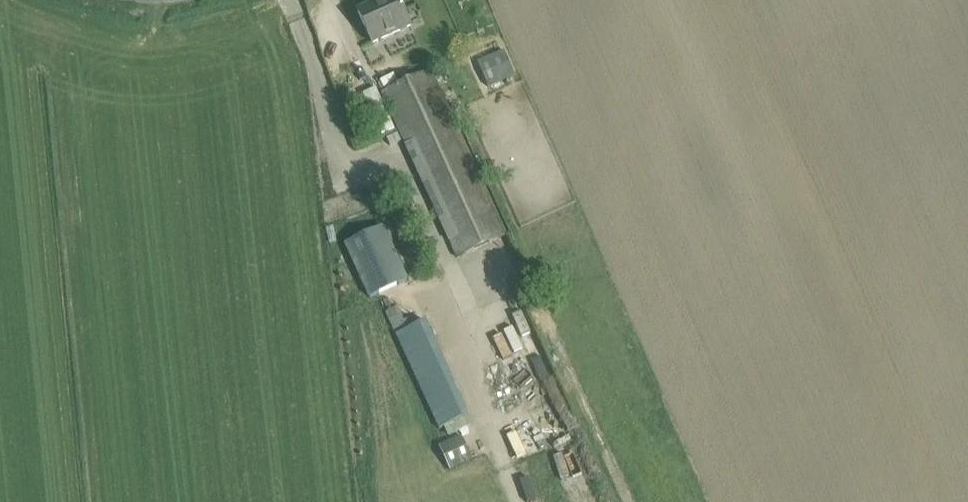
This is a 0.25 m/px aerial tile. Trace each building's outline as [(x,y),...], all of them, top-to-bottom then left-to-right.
[(411,26),(399,0),(376,0),(377,3),(358,11),(372,43),(411,26)] [(392,51),(417,42),(413,29),(387,38),(392,51)] [(516,77),(505,51),(478,63),(489,88),(516,77)] [(382,94),(457,258),(506,236),(431,71),(382,94)] [(401,141),(397,133),(387,138),(390,146),(401,141)] [(345,244),(369,298),(406,281),(381,227),(345,244)] [(385,313),(395,336),(419,324),(415,315),(403,321),(397,307),(385,313)] [(425,322),(419,324),(395,336),(438,430),(468,416),(425,322)] [(461,435),(438,446),(450,471),(473,460),(461,435)]
